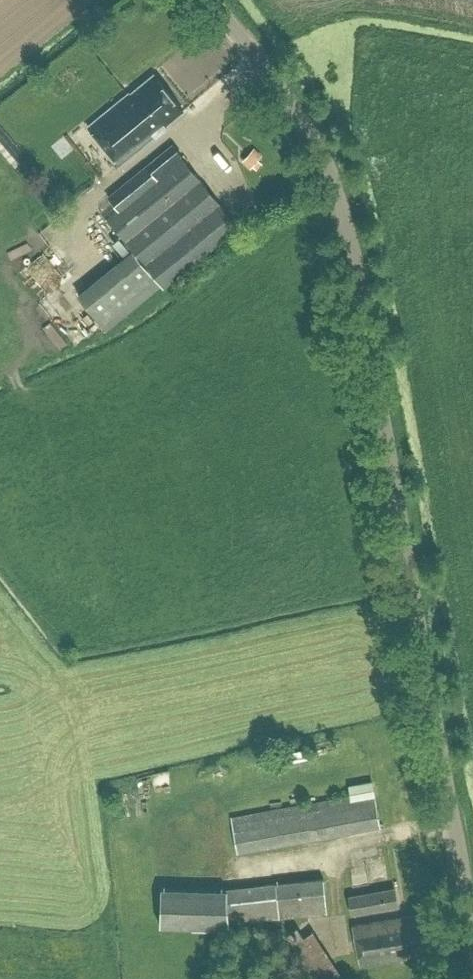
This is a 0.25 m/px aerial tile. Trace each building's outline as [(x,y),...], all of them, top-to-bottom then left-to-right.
[(130,94),(128,91),(86,125),(119,164),(159,131),(161,132),(168,126),(165,123),(182,110),(153,75),(130,94)] [(102,202),(101,211),(105,216),(130,246),(162,284),(164,287),(239,225),(170,142),(146,162),(148,164),(123,184),(102,202)] [(254,147),(246,158),(255,165),(263,153),(254,147)] [(122,164),(130,174),(142,165),(135,155),(122,164)] [(162,284),(130,246),(73,289),(105,328),(162,284)] [(172,777),(159,778),(161,793),(174,791),(172,777)] [(373,795),(370,781),(347,785),(350,799),(373,795)] [(348,795),(230,816),(237,851),(379,825),(373,796),(349,800),(348,795)] [(275,882),(223,888),(160,886),(159,925),(226,927),(226,922),(277,918),(326,912),(322,877),(275,882)] [(351,914),(397,905),(394,886),(348,894),(351,914)] [(429,911),(353,925),(360,965),(438,951),(436,942),(439,941),(435,920),(431,921),(429,911)] [(304,961),(295,967),(304,978),(336,978),(342,975),(312,930),(303,936),(296,925),(286,933),(293,943),(304,961)]
